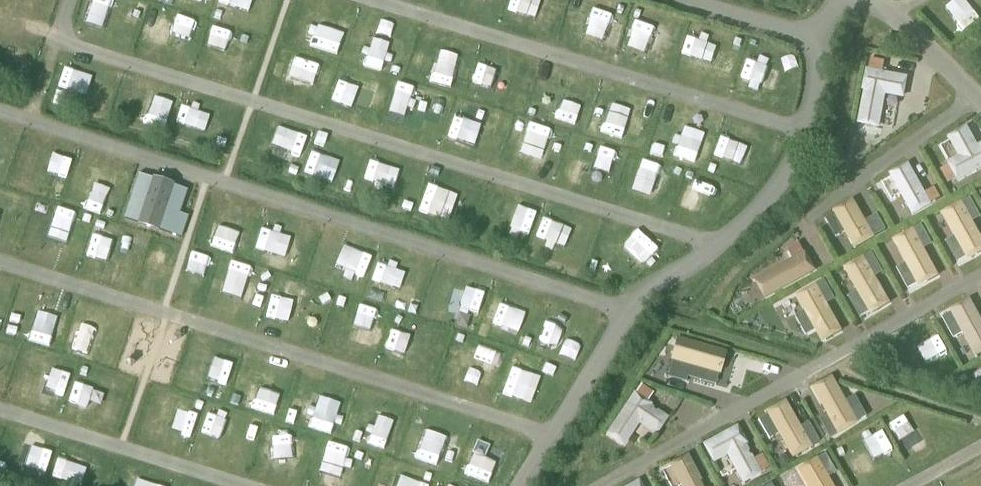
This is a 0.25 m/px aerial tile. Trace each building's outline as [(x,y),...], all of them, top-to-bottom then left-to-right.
[(909,77),(883,72),(885,61),(871,58),(868,70),(866,69),(862,91),(864,92),(858,125),(880,129),(886,96),(904,100),(909,77)] [(949,167),(941,171),(948,183),(956,179),(958,183),(980,170),(980,144),(978,146),(967,127),(948,138),(959,157),(947,163),(949,167)] [(935,188),(925,193),(909,163),(889,174),(913,216),(932,206),(931,203),(941,198),(935,188)] [(138,176),(125,219),(181,238),(188,217),(179,215),(187,192),(138,176)] [(652,394),(640,386),(607,435),(614,440),(615,438),(624,444),(638,423),(655,435),(666,419),(656,413),(655,414),(651,412),(652,410),(649,408),(650,406),(646,403),(652,394)] [(762,455),(754,459),(750,453),(746,446),(748,445),(738,426),(703,445),(713,464),(727,457),(743,485),(762,474),(761,472),(769,468),(762,455)] [(681,485),(700,485),(699,484),(700,483),(688,459),(682,463),(681,461),(670,466),(681,485)]
